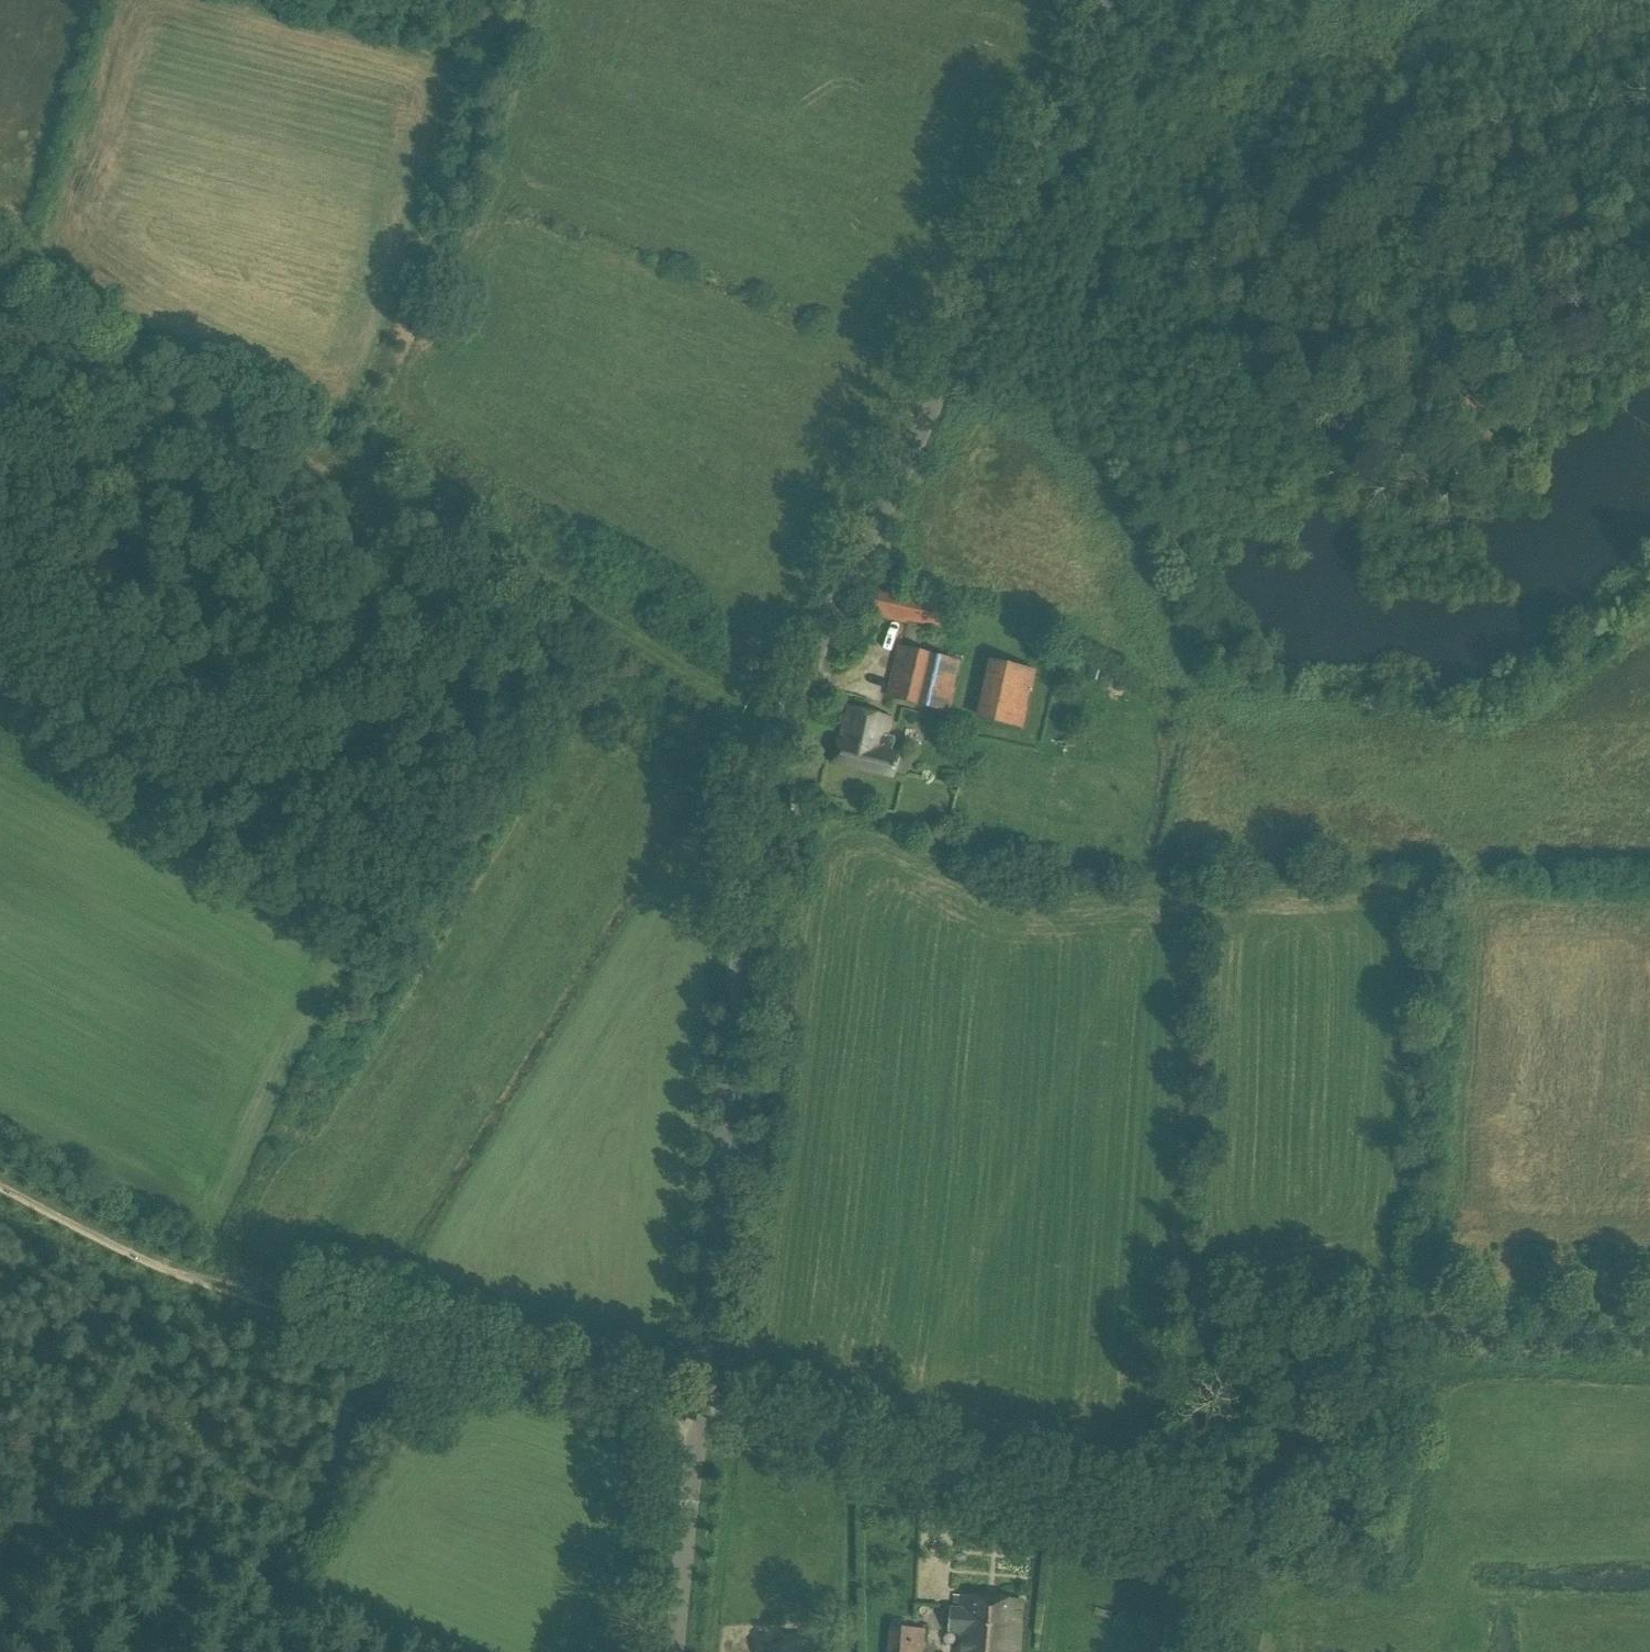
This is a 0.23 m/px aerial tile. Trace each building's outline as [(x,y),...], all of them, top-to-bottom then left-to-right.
[(879,592),(875,612),(943,628),(947,608),(879,592)] [(899,647),(888,696),(918,704),(919,703),(948,712),(959,660),(930,654),(930,655),(899,647)] [(1095,665),(1091,678),(1102,682),(1106,669),(1095,665)] [(893,779),(895,772),(908,775),(912,759),(900,755),(901,753),(892,751),(895,737),(889,735),(892,719),(850,708),(841,741),(839,740),(833,763),(893,779)] [(1021,1600),(963,1595),(963,1596),(954,1595),(953,1609),(950,1608),(949,1631),(960,1633),(958,1651),(1018,1651),(1021,1600)] [(891,1627),(889,1651),(926,1651),(930,1630),(891,1627)]
